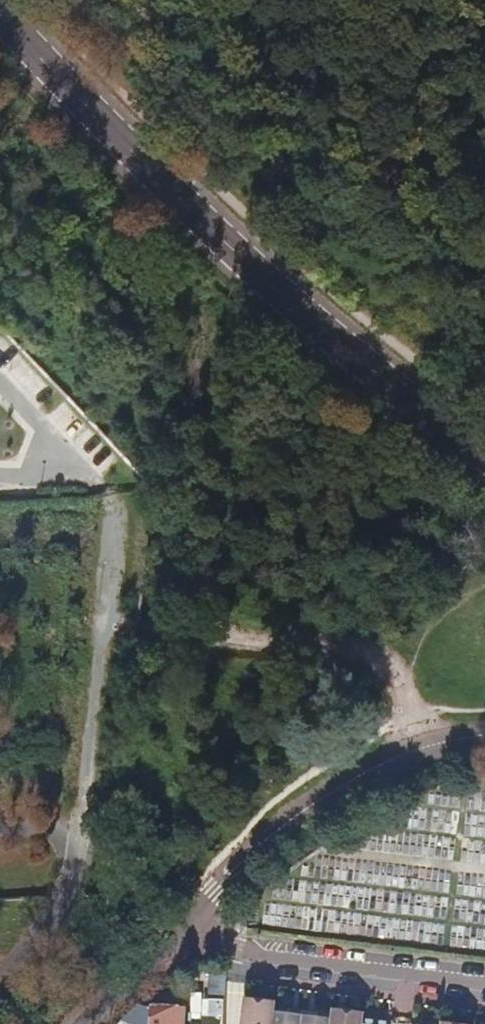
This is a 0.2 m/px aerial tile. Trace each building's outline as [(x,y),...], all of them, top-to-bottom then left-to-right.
[(155,992),(152,994),(150,1023),(184,1023),(184,1009),(166,1008),(167,992),(155,992)] [(152,994),(122,1023),(128,1023),(129,1023),(132,1023),(150,1023),(152,994)] [(354,1012),(334,1010),(333,1020),(319,1018),(320,1014),(289,1010),(289,1014),(282,1013),(275,1012),(276,1002),(256,1000),(245,999),(242,1023),(353,1023),(354,1012)] [(354,1012),(353,1023),(393,1023),(372,1021),(364,1020),(365,1013),(354,1012)]
